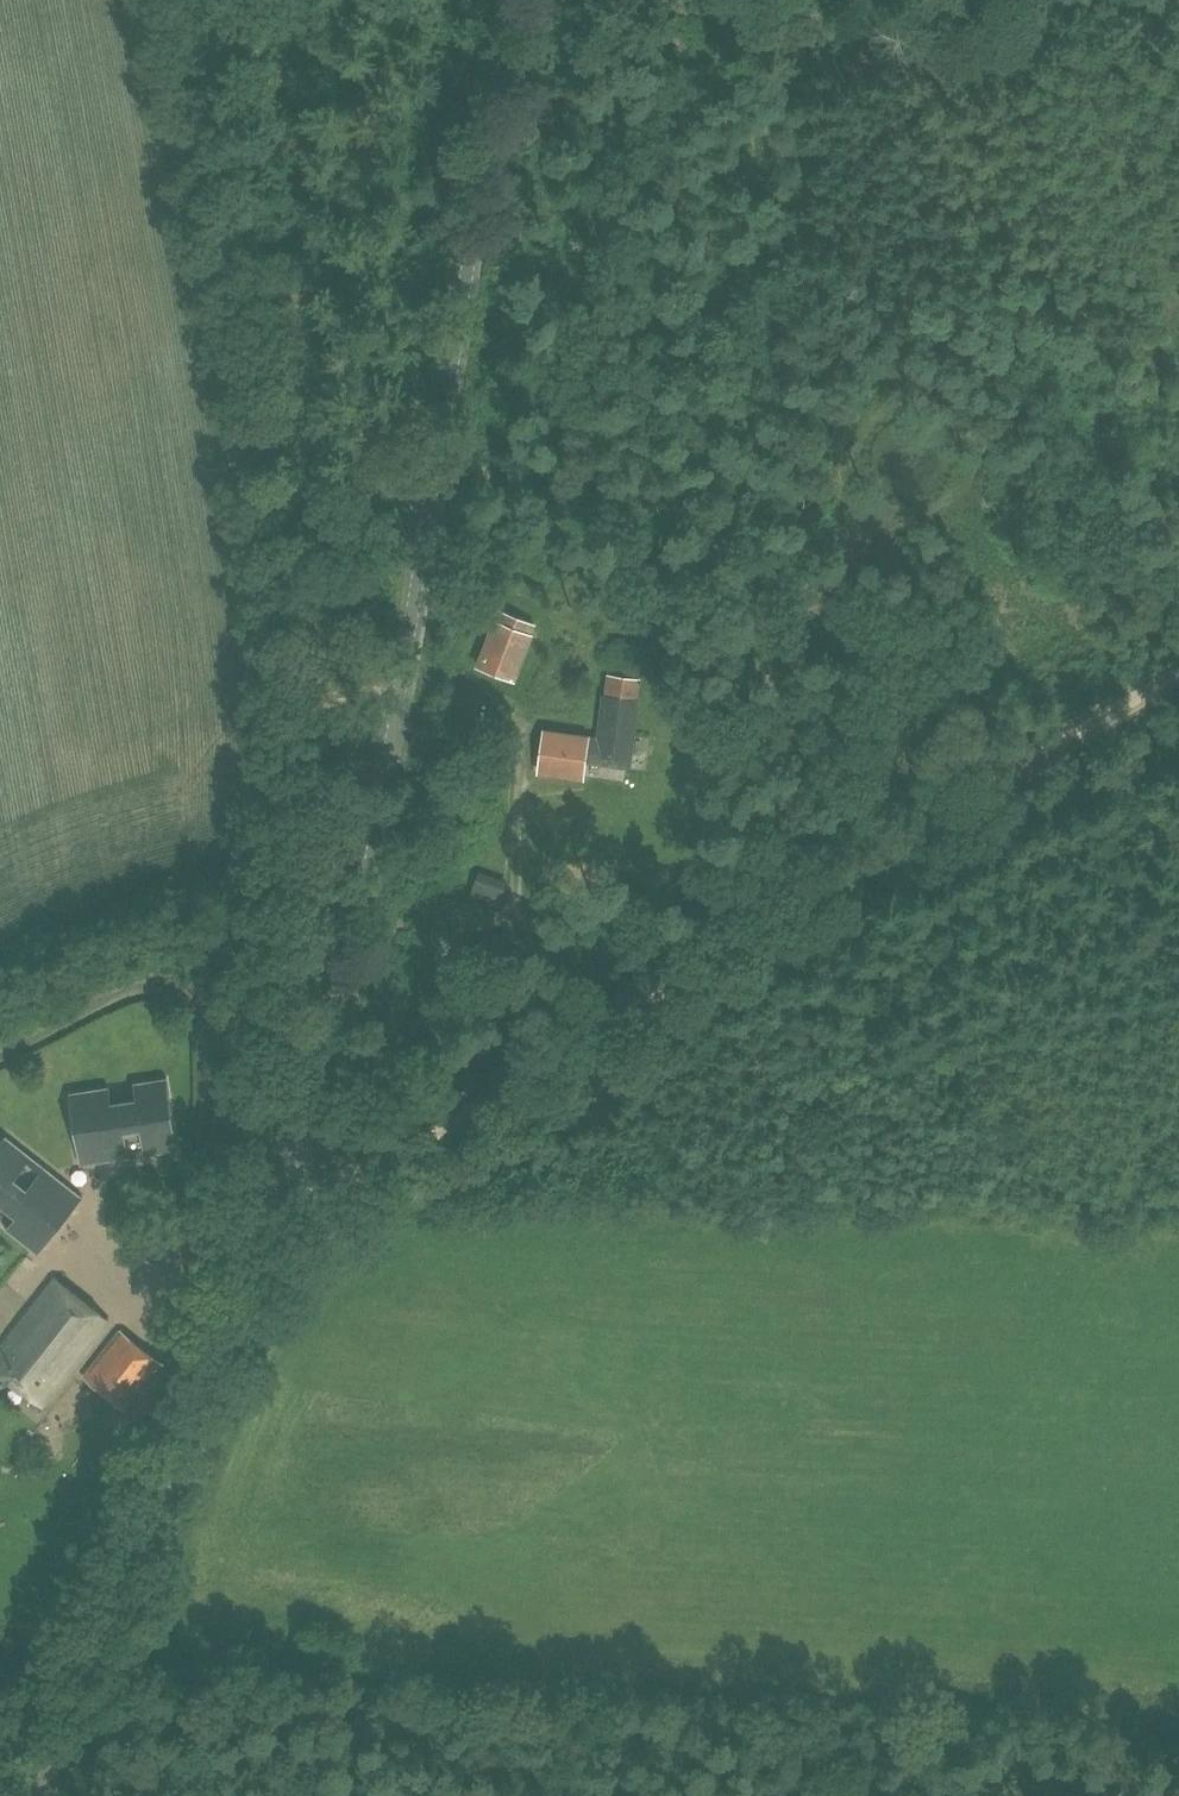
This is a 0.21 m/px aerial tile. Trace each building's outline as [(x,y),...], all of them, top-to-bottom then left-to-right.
[(504,609),(502,622),(497,620),(479,665),(515,679),(533,634),(537,622),(504,609)] [(637,701),(635,700),(637,679),(608,676),(605,697),(603,697),(598,740),(545,734),(541,774),(583,779),(585,761),(630,766),(637,701)] [(111,1085),(71,1091),(83,1163),(180,1148),(169,1076),(135,1081),(138,1098),(114,1102),(111,1085)] [(0,1144),(0,1204),(17,1217),(8,1228),(40,1253),(85,1195),(8,1134),(0,1144)] [(44,1405),(112,1320),(58,1277),(0,1350),(0,1370),(44,1405)] [(122,1327),(85,1374),(129,1409),(166,1362),(122,1327)]
